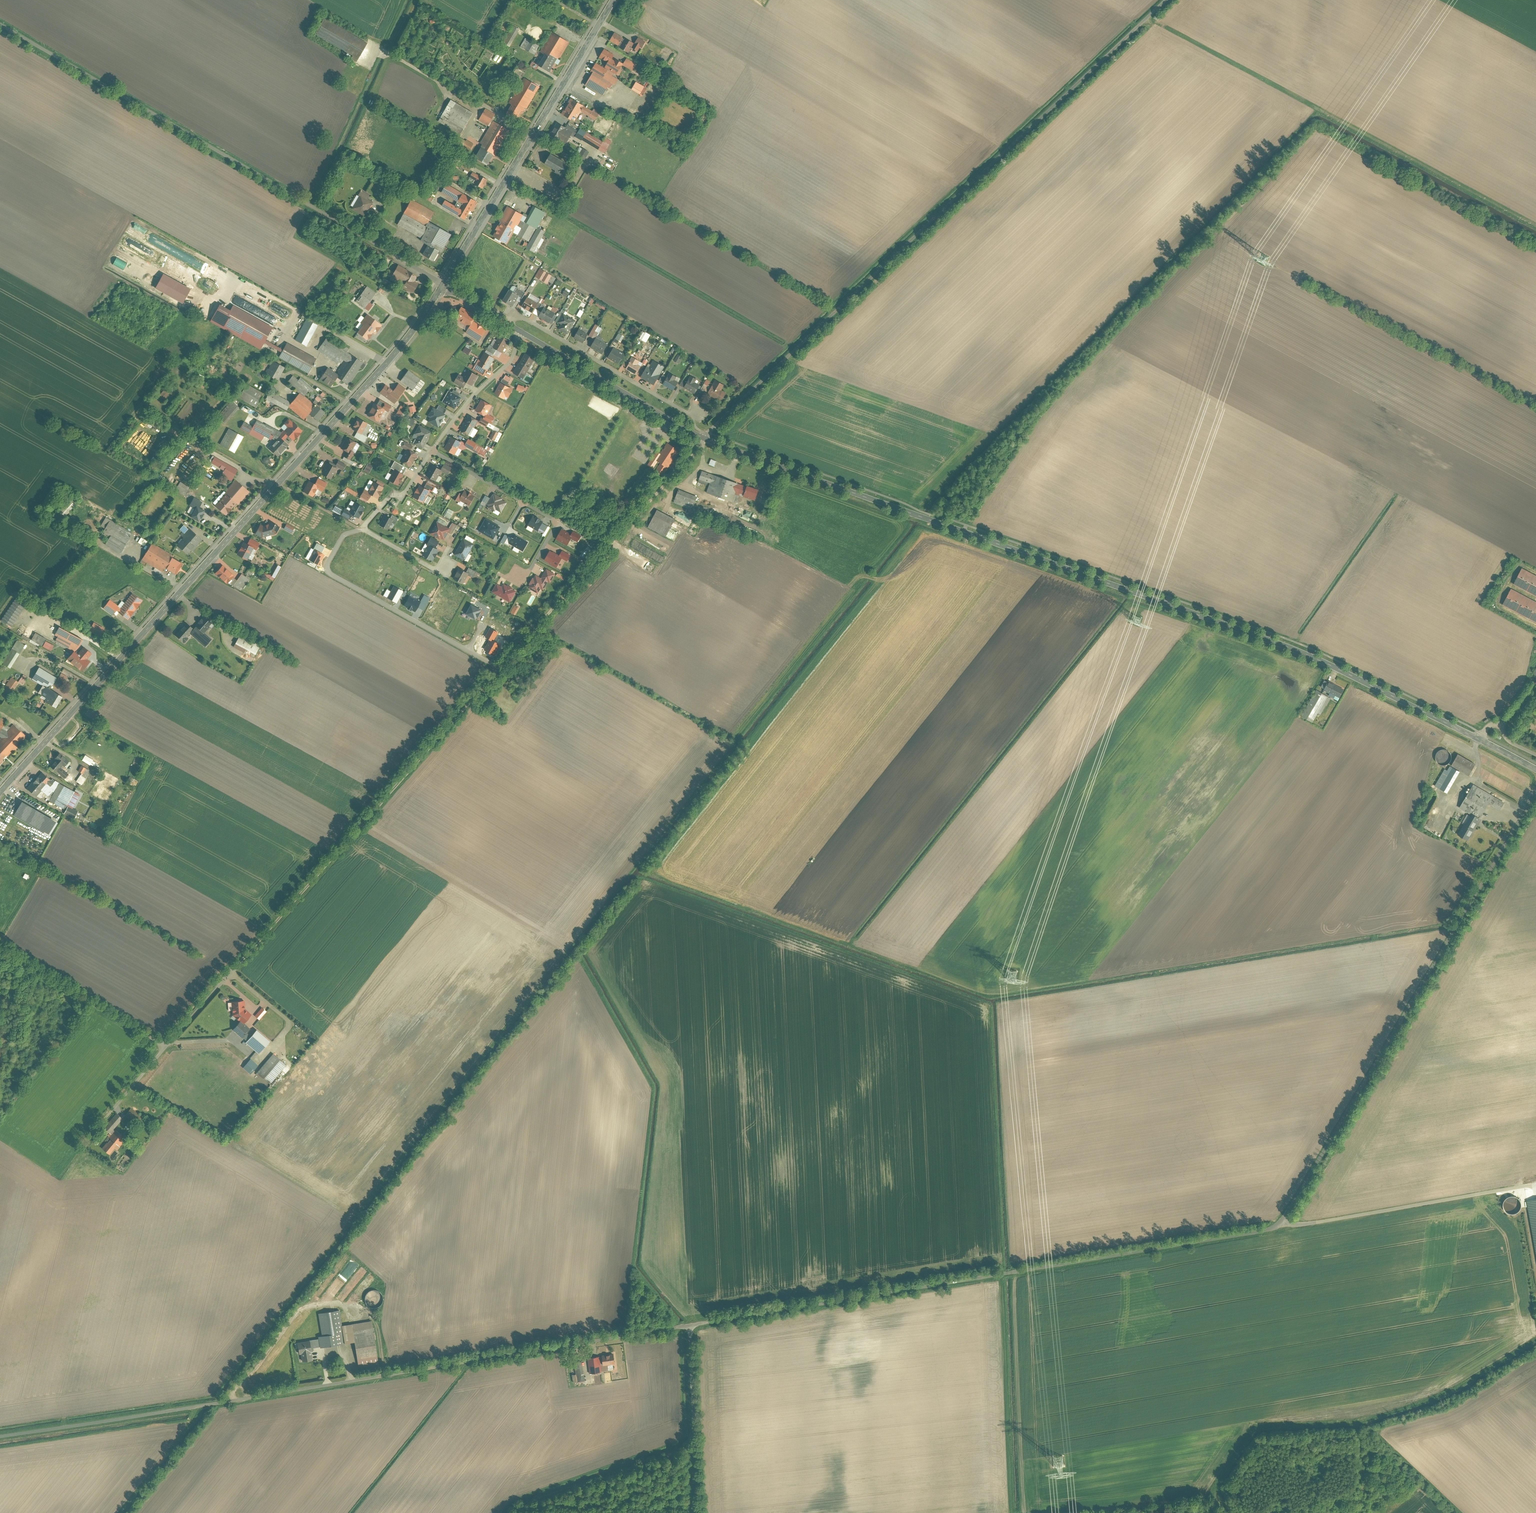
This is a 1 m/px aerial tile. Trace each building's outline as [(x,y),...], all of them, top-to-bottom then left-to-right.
[(356,61),(367,42),(324,17),(315,33),(352,55),(350,58),(356,61)] [(513,25),(503,43),(510,47),(520,29),(513,25)] [(547,52),(558,59),(568,43),(552,32),(540,52),(545,55),(547,52)] [(615,33),(610,41),(618,46),(619,45),(621,47),(625,40),(623,39),(623,38),(615,33)] [(520,46),(535,55),(540,47),(526,38),(520,46)] [(645,42),(638,38),(633,46),(638,49),(640,47),(642,48),(645,42)] [(626,39),(625,40),(621,47),(628,52),(633,44),(626,39)] [(599,57),(609,63),(611,59),(613,55),(604,49),(599,57)] [(542,62),(539,65),(550,72),(558,59),(547,52),(545,55),(542,62)] [(606,67),(615,73),(619,75),(621,70),(619,69),(622,64),(616,60),(615,62),(611,59),(609,63),(606,67)] [(627,59),(623,65),(633,71),(636,65),(627,59)] [(593,73),(585,85),(603,96),(608,87),(611,83),(613,84),(615,85),(618,80),(612,76),(615,73),(606,67),(605,69),(596,63),(591,72),(593,73)] [(527,109),(540,87),(524,78),(509,103),(512,105),(522,111),(523,111),(525,108),(527,109)] [(645,87),(636,82),(632,89),(640,94),(641,93),(644,88),(645,87)] [(593,111),(571,98),(561,114),(570,120),(573,115),(577,118),(581,112),(595,121),(600,113),(594,109),(593,111)] [(474,113),(451,100),(438,122),(461,135),(474,113)] [(517,120),(522,111),(512,105),(507,114),(517,120)] [(495,156),(510,131),(493,121),(495,118),(494,117),(495,114),(486,109),(479,120),(490,127),(480,143),(482,144),(480,147),(482,148),(491,154),(495,156)] [(628,111),(627,114),(638,120),(639,117),(628,111)] [(566,128),(558,123),(550,136),(565,145),(571,135),(575,137),(579,131),(568,125),(566,128)] [(579,131),(575,137),(582,141),(582,140),(587,132),(580,128),(579,131)] [(603,142),(587,132),(582,140),(605,153),(609,145),(603,142)] [(467,140),(466,141),(458,137),(454,143),(469,152),(473,144),(467,140)] [(491,154),(482,148),(476,158),(487,165),(490,160),(488,159),(491,154)] [(577,151),(575,154),(585,160),(589,153),(583,150),(581,154),(577,151)] [(566,163),(550,154),(549,157),(545,155),(543,159),(546,161),(544,164),(555,170),(554,172),(564,178),(565,175),(564,174),(569,167),(565,164),(566,163)] [(464,171),(468,173),(471,168),(462,162),(454,157),(451,162),(452,165),(458,169),(460,167),(465,170),(464,171)] [(483,188),(488,179),(480,175),(479,176),(473,172),(469,177),(476,181),(475,184),(483,188)] [(478,203),(446,184),(442,192),(458,201),(455,206),(445,200),(442,206),(465,219),(470,210),(473,211),(478,203)] [(369,195),(361,191),(358,195),(360,196),(352,208),(364,215),(372,203),(367,200),(369,195)] [(435,213),(411,200),(404,213),(427,226),(429,223),(435,213)] [(514,229),(516,225),(521,228),(518,235),(528,241),(536,228),(537,229),(526,248),(533,252),(545,232),(538,228),(539,225),(538,224),(545,212),(533,206),(530,212),(530,213),(529,216),(524,213),(523,215),(507,206),(499,221),(501,222),(514,229)] [(427,226),(404,213),(397,225),(420,238),(427,226)] [(512,232),(514,229),(501,222),(498,226),(496,230),(498,230),(494,237),(506,243),(512,232)] [(452,236),(429,223),(427,226),(420,238),(422,239),(421,241),(429,245),(439,251),(442,253),(452,236)] [(521,228),(516,225),(514,229),(512,232),(518,235),(521,228)] [(402,242),(399,247),(416,257),(419,251),(402,242)] [(439,251),(429,245),(423,255),(434,261),(439,251)] [(117,258),(114,263),(128,272),(131,266),(117,258)] [(412,293),(417,284),(414,282),(415,279),(410,276),(412,274),(398,265),(390,278),(403,286),(403,287),(412,293)] [(555,278),(539,268),(534,276),(546,283),(548,280),(552,283),(555,278)] [(390,283),(383,278),(380,284),(387,288),(390,283)] [(510,289),(509,289),(502,300),(512,306),(516,300),(519,301),(524,292),(513,285),(510,289)] [(367,286),(355,301),(364,308),(365,307),(368,310),(372,305),(368,303),(376,293),(367,286)] [(566,297),(570,291),(566,288),(562,294),(566,297)] [(539,299),(530,293),(522,306),(532,312),(539,299)] [(272,327),(233,306),(230,311),(219,305),(210,321),(260,349),(264,342),(265,340),(272,327)] [(476,314),(462,305),(454,317),(469,326),(473,320),(476,314)] [(554,312),(544,306),(538,316),(552,324),(557,316),(554,314),(554,312)] [(575,320),(563,313),(557,321),(561,323),(558,328),(567,333),(575,320)] [(381,325),(367,314),(360,323),(363,325),(357,333),(366,339),(368,337),(369,338),(371,335),(370,334),(372,332),(374,334),(376,331),(377,332),(380,327),(381,325)] [(309,315),(307,319),(318,325),(320,321),(309,315)] [(292,338),(306,346),(318,325),(307,319),(300,331),(297,329),(292,338)] [(486,328),(473,320),(469,326),(466,330),(479,339),(486,328)] [(587,334),(578,329),(573,338),(582,342),(587,334)] [(643,331),(639,339),(646,343),(650,335),(643,331)] [(614,342),(618,344),(619,341),(621,342),(624,336),(617,333),(614,342)] [(502,352),(509,341),(500,336),(497,340),(494,347),(493,347),(497,350),(501,352),(502,352)] [(352,354),(328,337),(319,350),(337,364),(339,361),(343,363),(338,370),(339,371),(338,373),(338,377),(350,385),(362,367),(364,369),(367,364),(353,354),(352,354)] [(607,344),(595,337),(590,347),(602,354),(607,344)] [(264,342),(282,352),(283,350),(265,340),(264,342)] [(316,359),(287,343),(283,350),(282,352),(279,357),(309,373),(316,359)] [(468,355),(472,347),(466,344),(462,352),(468,355)] [(489,345),(486,350),(494,355),(495,354),(497,350),(493,347),(494,347),(491,346),(489,345)] [(623,353),(613,347),(607,357),(617,363),(623,353)] [(487,370),(494,358),(493,358),(485,353),(480,361),(477,359),(474,362),(476,363),(487,369),(487,370)] [(534,359),(526,354),(520,364),(519,364),(513,373),(523,378),(529,368),(532,363),(534,359)] [(643,362),(634,356),(626,369),(635,374),(643,362)] [(272,360),(264,373),(277,380),(284,367),(272,360)] [(650,365),(648,364),(640,377),(653,384),(663,366),(653,360),(650,365)] [(484,375),(487,369),(476,363),(474,366),(471,364),(469,367),(484,375)] [(338,373),(329,367),(320,379),(332,387),(338,377),(338,373)] [(424,382),(407,370),(400,380),(412,389),(411,390),(416,393),(424,382)] [(472,385),(478,376),(468,370),(463,378),(458,375),(455,382),(464,388),(467,383),(472,385)] [(679,378),(669,372),(662,384),(672,390),(679,378)] [(300,393),(303,396),(308,391),(310,394),(314,390),(300,378),(298,381),(292,376),(287,382),(300,393)] [(696,379),(690,376),(683,387),(694,393),(699,384),(695,381),(696,379)] [(502,382),(501,383),(507,386),(509,382),(504,378),(503,378),(501,381),(502,382)] [(723,384),(714,379),(707,393),(721,401),(726,392),(721,389),(723,384)] [(507,386),(501,383),(495,393),(503,398),(505,395),(508,397),(512,390),(507,386)] [(246,384),(238,397),(256,407),(263,394),(246,384)] [(394,403),(405,389),(398,384),(393,390),(386,385),(380,393),(394,403)] [(164,399),(168,392),(163,389),(159,396),(164,399)] [(286,410),(288,407),(290,405),(287,401),(270,391),(265,399),(286,410)] [(459,401),(460,398),(460,397),(452,393),(449,391),(443,402),(454,408),(456,405),(458,405),(460,402),(459,401)] [(288,407),(303,420),(308,414),(315,406),(312,403),(303,396),(300,393),(290,405),(288,407)] [(312,403),(315,406),(308,414),(317,421),(324,412),(316,405),(318,402),(315,400),(312,403)] [(379,400),(376,405),(383,409),(388,412),(391,406),(379,400)] [(491,406),(482,400),(476,411),(485,416),(483,419),(489,422),(492,424),(495,418),(487,414),(491,406)] [(218,416),(225,423),(239,408),(231,401),(218,416)] [(374,404),(367,415),(377,421),(379,416),(383,409),(376,405),(374,404)] [(401,405),(395,414),(399,416),(405,408),(401,405)] [(439,405),(437,408),(445,413),(447,410),(439,405)] [(438,427),(445,415),(444,415),(445,413),(437,408),(436,410),(433,408),(428,416),(431,417),(429,421),(438,427)] [(388,412),(383,409),(379,416),(384,419),(388,412)] [(478,421),(469,416),(461,431),(469,436),(474,428),(478,421)] [(487,427),(489,422),(483,419),(481,418),(479,422),(487,427)] [(352,429),(360,434),(366,423),(359,419),(352,429)] [(265,425),(256,420),(253,427),(244,422),(240,428),(262,440),(264,436),(271,439),(272,438),(276,431),(265,425)] [(293,423),(289,420),(288,420),(285,422),(285,424),(289,427),(286,431),(283,431),(282,433),(279,436),(283,440),(287,435),(289,435),(293,439),(295,437),(296,437),(299,434),(299,433),(301,430),(296,425),(294,422),(293,423)] [(366,423),(360,434),(364,436),(370,425),(366,423)] [(279,436),(282,433),(266,424),(265,425),(276,431),(272,438),(275,440),(279,436)] [(431,432),(419,425),(414,433),(418,436),(414,443),(422,448),(431,432)] [(474,428),(469,436),(474,438),(478,431),(474,428)] [(229,429),(220,445),(234,453),(243,437),(229,429)] [(498,434),(494,431),(490,439),(494,441),(498,434)] [(269,449),(277,456),(288,445),(283,440),(279,436),(275,440),(272,443),(273,444),(269,449)] [(461,443),(452,437),(445,449),(454,454),(461,443)] [(347,438),(341,448),(346,452),(349,453),(351,451),(356,443),(347,438)] [(465,446),(467,447),(484,457),(487,452),(481,448),(476,445),(476,444),(468,439),(465,445),(465,446)] [(410,466),(416,454),(409,450),(412,446),(404,441),(401,447),(406,450),(400,461),(410,466)] [(461,443),(454,454),(458,456),(461,449),(465,449),(467,447),(465,446),(465,445),(461,442),(461,443)] [(359,445),(356,443),(351,451),(354,452),(355,453),(359,445)] [(679,451),(667,443),(655,459),(657,461),(623,499),(625,501),(658,464),(655,470),(661,474),(679,451)] [(354,452),(351,451),(349,453),(346,452),(344,456),(350,460),(354,452)] [(221,475),(231,481),(238,470),(215,456),(212,462),(220,467),(220,468),(224,470),(221,475)] [(350,460),(344,456),(342,459),(352,465),(354,462),(350,460)] [(322,474),(330,479),(337,466),(336,465),(329,461),(322,474)] [(338,461),(336,465),(337,466),(343,470),(346,465),(338,461)] [(394,470),(403,474),(407,468),(394,461),(390,468),(394,470)] [(441,470),(433,465),(427,476),(436,481),(439,475),(442,470),(441,470)] [(451,468),(444,465),(441,470),(442,470),(448,474),(451,468)] [(403,474),(394,470),(388,480),(397,485),(403,474)] [(746,487),(702,472),(698,483),(709,486),(707,493),(736,503),(739,496),(755,501),(759,490),(747,486),(746,487)] [(318,486),(316,488),(322,491),(326,483),(318,479),(315,484),(318,486)] [(235,480),(224,492),(225,493),(236,502),(238,505),(249,492),(235,480)] [(315,484),(309,481),(303,491),(313,496),(315,493),(314,493),(316,488),(318,486),(315,484)] [(180,482),(175,490),(185,497),(191,488),(180,482)] [(383,487),(374,482),(368,492),(368,493),(371,495),(377,498),(383,487)] [(424,488),(429,491),(430,490),(433,491),(435,487),(427,482),(424,488)] [(424,488),(421,486),(414,497),(423,502),(423,501),(427,495),(429,491),(424,488)] [(346,487),(344,491),(356,496),(357,492),(346,487)] [(368,500),(371,495),(368,493),(368,492),(364,490),(361,496),(368,500)] [(697,497),(679,490),(674,503),(692,510),(697,497)] [(460,499),(463,494),(457,491),(453,499),(459,502),(460,499)] [(475,497),(465,491),(463,494),(460,499),(465,502),(470,505),(475,497)] [(236,502),(225,493),(221,497),(222,498),(215,505),(226,515),(231,508),(230,508),(232,506),(232,507),(236,502)] [(491,498),(488,504),(490,505),(489,507),(495,510),(496,508),(501,511),(506,503),(501,500),(502,498),(494,494),(493,496),(491,498)] [(71,495),(68,498),(75,505),(78,502),(71,495)] [(487,503),(488,504),(491,498),(486,495),(482,501),(487,503)] [(57,510),(65,516),(75,505),(68,498),(57,510)] [(196,508),(198,509),(201,504),(194,500),(190,507),(195,509),(196,508)] [(346,510),(349,512),(355,503),(351,501),(346,510)] [(487,503),(482,501),(478,508),(481,509),(483,505),(486,506),(487,503)] [(364,508),(355,503),(349,512),(349,513),(351,514),(358,518),(364,508)] [(710,513),(711,506),(696,503),(695,511),(710,513)] [(334,504),(334,506),(332,505),(330,510),(333,511),(339,515),(343,509),(334,504)] [(195,509),(191,517),(198,522),(200,519),(201,519),(203,516),(202,515),(204,512),(198,509),(196,508),(195,509)] [(349,518),(351,514),(349,513),(349,512),(346,510),(344,509),(342,514),(349,518)] [(65,516),(57,510),(51,516),(58,523),(65,516)] [(675,520),(657,510),(648,528),(666,538),(675,520)] [(392,515),(390,518),(392,520),(391,522),(395,524),(398,518),(392,515)] [(390,518),(385,516),(380,525),(387,529),(391,522),(392,520),(390,518)] [(533,516),(528,525),(529,525),(534,528),(538,530),(542,523),(542,522),(540,520),(540,519),(536,517),(536,518),(533,516)] [(133,534),(106,517),(101,525),(105,528),(101,535),(109,539),(105,545),(120,554),(133,534)] [(499,526),(487,519),(481,530),(493,537),(499,526)] [(255,533),(261,537),(265,536),(270,534),(276,533),(279,527),(271,522),(269,524),(268,525),(268,524),(263,526),(260,525),(255,533)] [(449,529),(447,533),(452,535),(458,525),(452,522),(449,529)] [(449,529),(437,523),(431,533),(440,538),(441,536),(444,538),(447,533),(449,529)] [(542,523),(538,530),(544,533),(548,526),(542,523)] [(294,528),(286,524),(284,529),(291,533),(294,528)] [(182,532),(184,533),(188,529),(183,525),(180,529),(182,532)] [(202,540),(189,528),(188,529),(184,533),(182,532),(180,535),(184,538),(177,545),(178,546),(182,549),(187,554),(194,546),(196,547),(202,540)] [(561,530),(557,538),(568,544),(571,538),(572,536),(571,535),(561,530)] [(572,536),(571,538),(578,542),(581,536),(573,531),(571,535),(572,536)] [(505,543),(509,536),(505,534),(500,542),(504,545),(505,543)] [(465,540),(473,544),(475,540),(467,535),(465,540)] [(528,542),(516,535),(513,539),(512,538),(509,544),(515,546),(520,549),(523,551),(528,542)] [(429,545),(436,548),(439,542),(431,538),(427,545),(429,546),(429,545)] [(250,539),(247,544),(253,547),(256,549),(259,544),(250,539)] [(464,539),(455,554),(465,559),(473,544),(465,540),(464,539)] [(314,549),(322,553),(325,547),(316,542),(313,548),(314,549)] [(173,556),(152,543),(142,560),(146,563),(155,568),(153,571),(161,575),(164,570),(165,567),(171,557),(172,558),(173,556)] [(240,551),(238,554),(246,559),(247,558),(250,552),(253,547),(247,544),(244,543),(242,546),(239,551),(240,551)] [(436,548),(429,545),(429,546),(423,555),(432,560),(438,550),(436,548)] [(318,565),(324,554),(322,553),(314,549),(308,559),(318,565)] [(562,558),(550,551),(544,560),(556,567),(562,558)] [(172,558),(171,557),(165,567),(169,570),(176,574),(182,563),(172,558)] [(413,575),(417,567),(408,562),(403,570),(413,575)] [(277,565),(271,575),(275,577),(281,567),(277,565)] [(236,581),(232,577),(234,576),(223,566),(216,574),(227,584),(229,582),(233,586),(236,581)] [(469,568),(467,572),(468,573),(468,575),(473,578),(477,572),(469,568)] [(1522,568),(1513,585),(1535,597),(1535,576),(1522,568)] [(460,569),(454,579),(463,583),(468,575),(468,573),(467,572),(460,569)] [(543,578),(548,581),(550,582),(554,574),(547,570),(542,578),(543,578)] [(236,581),(233,586),(240,591),(249,579),(242,574),(236,581)] [(531,585),(529,588),(538,593),(541,587),(544,589),(548,581),(543,578),(542,579),(536,576),(534,578),(533,578),(529,584),(531,585)] [(497,584),(492,592),(510,602),(516,591),(504,584),(502,587),(497,584)] [(387,597),(397,602),(399,598),(403,592),(403,591),(394,586),(391,591),(387,597)] [(1511,589),(1502,605),(1535,623),(1535,602),(1511,589)] [(119,612),(128,619),(130,615),(130,616),(133,612),(136,607),(137,608),(139,604),(142,600),(133,593),(125,604),(121,609),(119,607),(116,610),(119,612)] [(420,602),(417,607),(423,610),(430,598),(424,594),(420,602)] [(420,602),(408,595),(403,605),(415,611),(417,607),(420,602)] [(15,599),(1,621),(11,628),(25,606),(15,599)] [(116,610),(119,607),(118,606),(109,600),(103,608),(113,615),(114,613),(116,610)] [(477,600),(474,605),(480,609),(483,603),(477,600)] [(474,605),(471,604),(465,614),(475,619),(481,609),(480,609),(474,605)] [(515,605),(510,612),(515,615),(519,608),(515,605)] [(199,623),(196,626),(203,632),(209,626),(212,623),(204,617),(202,619),(201,619),(198,622),(199,623)] [(94,623),(89,631),(99,636),(103,628),(94,623)] [(186,623),(175,635),(184,642),(188,638),(186,637),(190,632),(194,629),(186,623)] [(194,629),(190,632),(205,646),(211,639),(203,632),(196,626),(194,629)] [(84,641),(82,640),(82,639),(59,627),(55,635),(58,636),(55,641),(74,651),(77,647),(78,648),(84,641)] [(238,638),(241,633),(237,631),(238,630),(232,627),(228,633),(238,638)] [(499,632),(490,627),(485,637),(489,639),(491,641),(492,639),(494,640),(496,637),(499,632)] [(40,645),(42,646),(46,639),(35,633),(31,640),(40,645)] [(238,638),(235,643),(246,649),(255,655),(261,644),(241,633),(238,638)] [(38,647),(40,645),(31,640),(23,635),(21,637),(38,647)] [(79,654),(77,655),(88,663),(89,662),(91,663),(98,654),(102,649),(90,639),(90,640),(88,638),(85,642),(84,641),(78,648),(76,650),(77,651),(77,652),(79,654)] [(491,641),(489,639),(484,649),(494,656),(501,644),(500,643),(494,640),(492,639),(491,641)] [(17,640),(2,663),(10,668),(25,645),(17,640)] [(45,641),(43,646),(50,650),(53,645),(45,641)] [(246,649),(235,643),(233,646),(244,652),(246,649)] [(107,654),(102,649),(98,654),(103,658),(107,654)] [(73,652),(67,659),(82,671),(88,663),(77,655),(73,652)] [(46,687),(50,690),(57,678),(39,667),(32,679),(43,685),(46,687)] [(61,673),(58,678),(64,682),(67,677),(61,673)] [(24,675),(18,682),(23,686),(28,678),(24,675)] [(12,677),(0,694),(0,695),(6,699),(18,682),(12,677)] [(1338,700),(1343,688),(1324,680),(1321,687),(1324,689),(1323,691),(1329,693),(1328,696),(1338,700)] [(45,701),(55,707),(62,696),(52,690),(52,691),(50,690),(46,687),(42,694),(40,697),(46,700),(45,701)] [(1313,723),(1318,714),(1321,716),(1331,699),(1317,690),(1301,716),(1313,723)] [(10,727),(4,724),(6,721),(0,717),(0,736),(1,737),(10,727)] [(6,755),(7,756),(11,752),(12,753),(24,741),(27,744),(30,740),(13,724),(10,727),(1,737),(0,738),(0,749),(6,755)] [(1450,754),(1448,752),(1446,750),(1443,750),(1441,750),(1439,751),(1437,752),(1435,755),(1435,757),(1435,759),(1436,762),(1437,764),(1440,765),(1443,766),(1445,765),(1448,764),(1450,762),(1451,759),(1451,757),(1450,754)] [(50,766),(57,771),(61,767),(62,769),(65,766),(63,764),(67,760),(60,753),(55,758),(56,759),(50,766)] [(1458,754),(1451,766),(1460,772),(1468,777),(1475,765),(1458,754)] [(84,755),(81,760),(95,767),(97,763),(84,755)] [(88,775),(86,773),(88,769),(81,765),(78,771),(82,773),(76,781),(82,785),(88,775)] [(1460,772),(1451,766),(1448,771),(1445,769),(1435,787),(1447,794),(1460,772)] [(61,767),(57,771),(66,779),(69,776),(68,775),(69,774),(62,769),(61,767)] [(42,772),(28,789),(35,795),(41,789),(44,785),(46,783),(46,784),(47,783),(50,786),(54,782),(42,772)] [(55,781),(54,782),(50,786),(55,791),(50,800),(50,801),(64,809),(67,805),(75,791),(55,781)] [(50,800),(55,791),(50,786),(47,783),(46,784),(46,783),(44,785),(51,791),(48,795),(41,789),(35,795),(40,798),(42,794),(50,800)] [(44,785),(41,789),(48,795),(51,791),(44,785)] [(1473,785),(1460,808),(1472,815),(1479,819),(1488,805),(1493,796),(1473,785)] [(79,794),(75,791),(67,805),(68,806),(71,808),(79,794)] [(1493,796),(1488,805),(1500,812),(1505,803),(1493,796)] [(57,823),(22,802),(14,815),(49,835),(57,823)] [(71,808),(68,806),(64,813),(74,819),(78,812),(71,808)] [(1479,819),(1472,815),(1466,825),(1464,824),(1457,835),(1467,840),(1479,819)] [(231,1001),(232,1015),(243,1024),(251,1014),(244,1009),(244,1000),(231,1001)] [(261,1007),(254,1016),(259,1020),(266,1011),(261,1007)] [(239,1021),(233,1029),(243,1037),(249,1030),(239,1021)] [(269,1041),(256,1029),(245,1042),(258,1054),(269,1041)] [(286,1065),(273,1053),(256,1073),(270,1084),(286,1065)] [(242,1067),(250,1074),(257,1065),(250,1058),(242,1067)] [(134,1120),(138,1115),(130,1108),(126,1113),(134,1120)] [(123,1118),(116,1112),(103,1127),(110,1133),(123,1118)] [(126,1138),(116,1130),(107,1141),(106,1141),(100,1147),(108,1154),(114,1148),(116,1150),(126,1138)] [(1513,1198),(1511,1197),(1508,1198),(1505,1199),(1503,1201),(1502,1204),(1502,1207),(1503,1210),(1504,1212),(1506,1214),(1509,1215),(1512,1215),(1515,1214),(1517,1212),(1519,1210),(1520,1207),(1519,1204),(1518,1201),(1516,1199),(1513,1198)] [(340,1275),(346,1280),(357,1267),(352,1262),(340,1275)] [(339,1310),(318,1313),(322,1335),(318,1336),(320,1348),(344,1343),(341,1325),(339,1310)] [(372,1320),(341,1325),(344,1343),(354,1341),(358,1366),(379,1363),(372,1320)] [(309,1339),(296,1341),(298,1354),(300,1353),(302,1361),(313,1359),(309,1339)] [(613,1353),(602,1355),(603,1365),(615,1363),(613,1353)] [(600,1356),(587,1358),(589,1374),(602,1372),(600,1356)] [(585,1380),(582,1361),(574,1363),(577,1382),(585,1380)]
